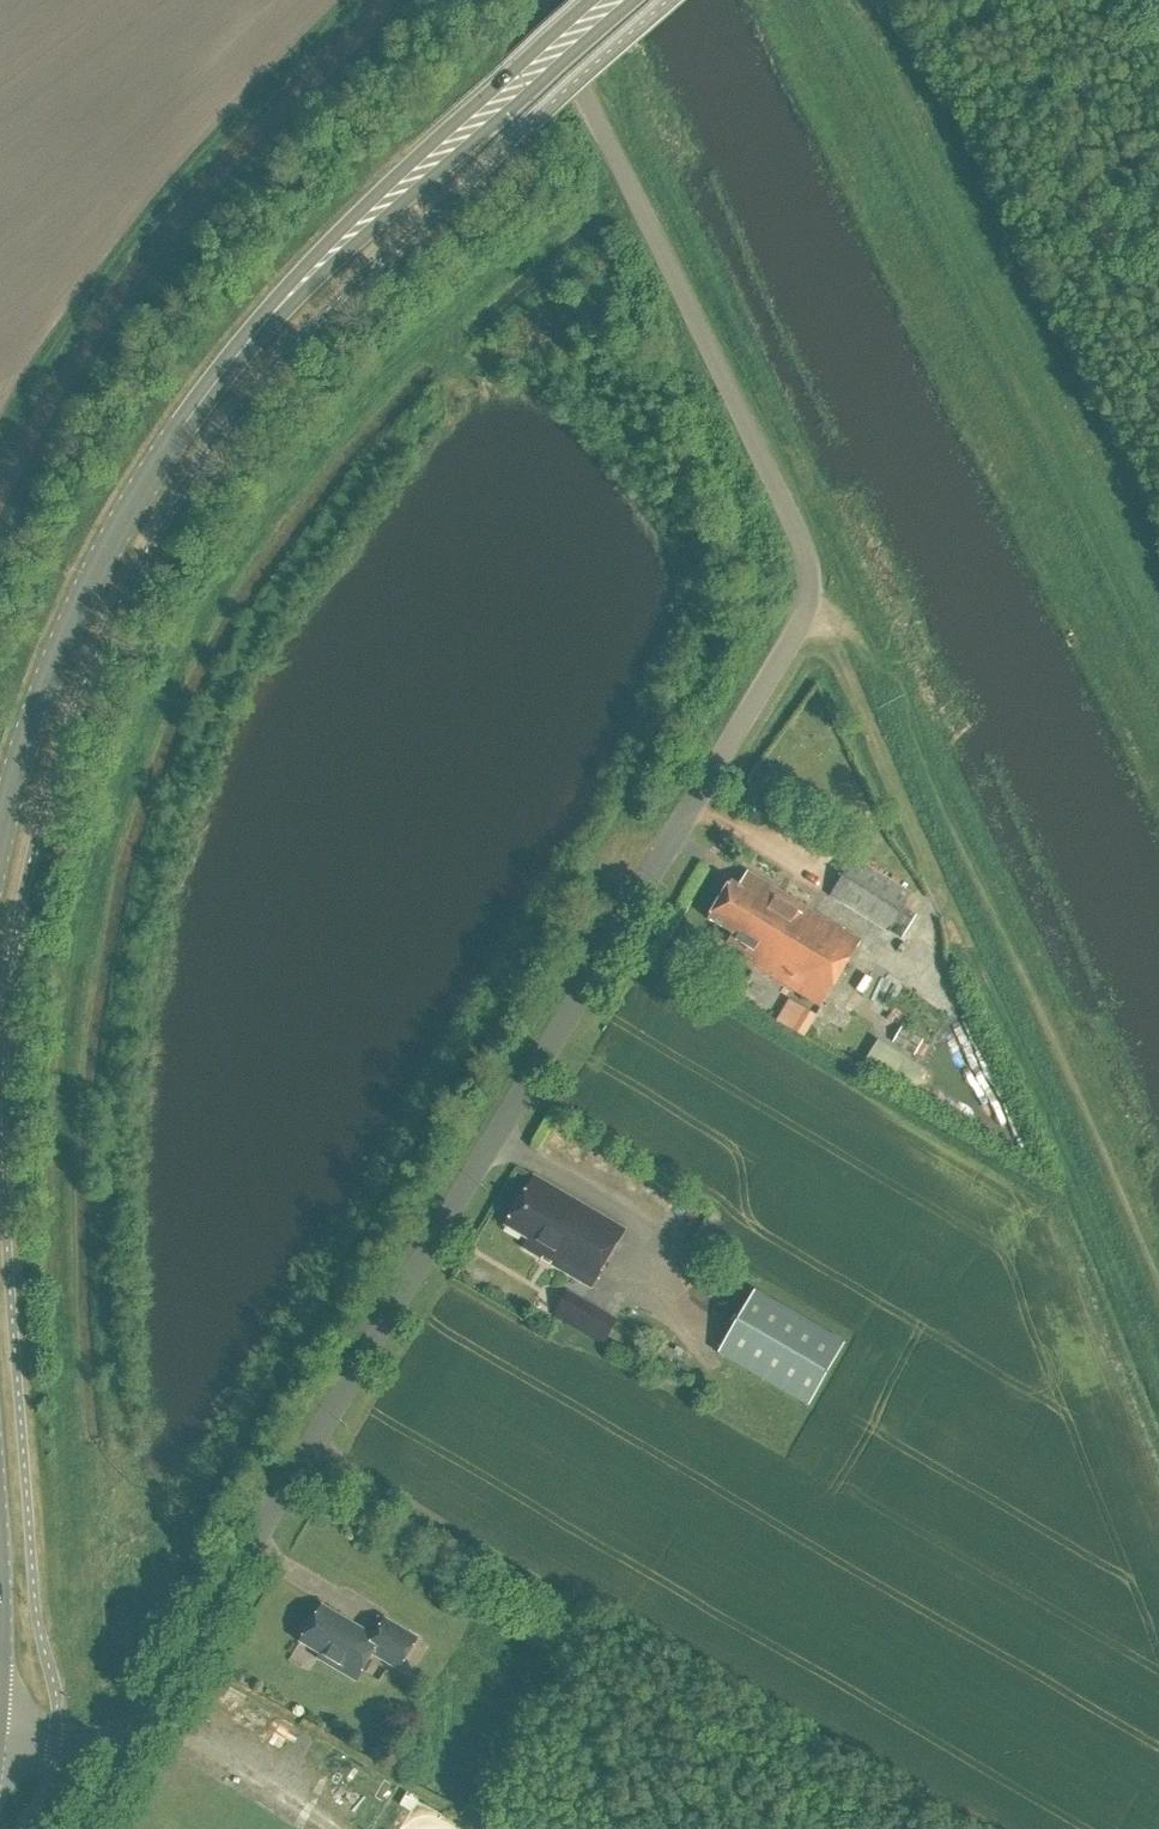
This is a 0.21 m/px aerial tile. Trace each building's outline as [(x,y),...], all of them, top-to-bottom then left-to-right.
[(853,858),(829,896),(887,931),(911,892),(853,858)] [(904,886),(910,876),(886,861),(879,872),(904,886)] [(746,873),(737,888),(730,883),(708,918),(732,932),(726,942),(745,953),(741,959),(820,1007),(859,942),(746,873)] [(901,940),(916,916),(903,909),(889,932),(901,940)] [(804,1010),(791,1031),(804,1039),(816,1018),(804,1010)] [(881,1038),(865,1066),(916,1096),(932,1067),(881,1038)] [(624,1230),(534,1177),(504,1228),(525,1240),(521,1248),(590,1289),(624,1230)] [(753,1289),(715,1354),(807,1408),(845,1343),(753,1289)] [(608,1346),(619,1328),(567,1297),(557,1315),(608,1346)] [(678,1364),(672,1374),(684,1381),(690,1370),(678,1364)] [(398,1671),(417,1639),(384,1619),(374,1637),(321,1606),(315,1616),(308,1618),(301,1630),(303,1636),(299,1643),(320,1655),(317,1659),(355,1682),(371,1655),(398,1671)]
